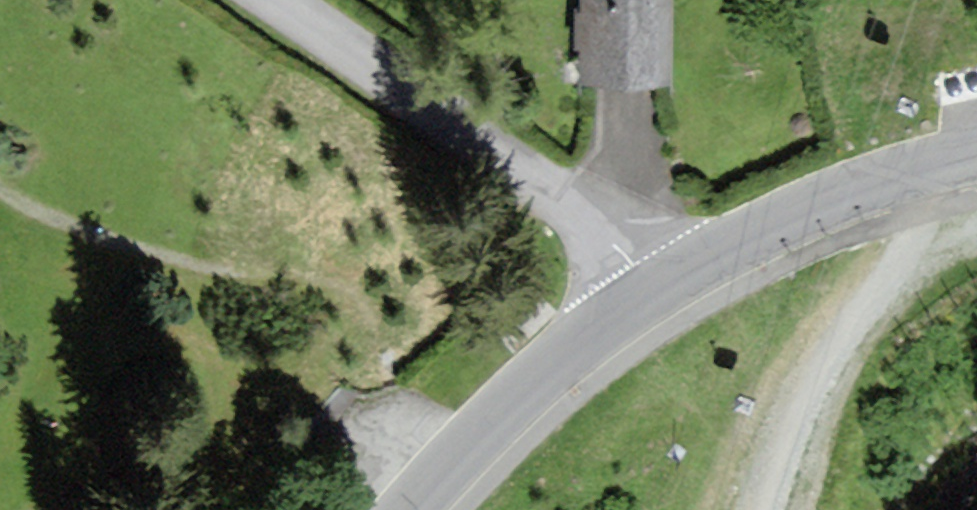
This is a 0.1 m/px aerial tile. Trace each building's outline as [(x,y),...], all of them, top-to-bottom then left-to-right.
[(668,79),(668,0),(588,0),(588,80),(668,79)]
